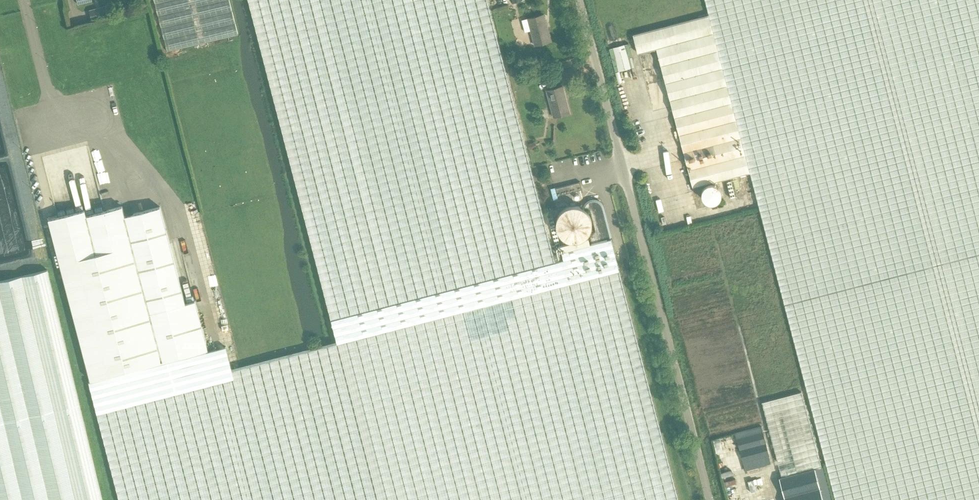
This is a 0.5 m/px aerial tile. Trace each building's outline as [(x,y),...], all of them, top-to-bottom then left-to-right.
[(611,239),(607,240),(589,244),(588,239),(558,247),(559,252),(553,254),(523,139),(511,91),(504,64),(487,0),(248,0),(337,343),(324,346),(309,350),(232,370),(225,347),(207,352),(205,348),(91,378),(92,381),(88,382),(95,406),(120,499),(678,499),(611,239)] [(238,34),(229,0),(154,0),(167,51),(238,34)] [(708,15),(749,172),(835,499),(978,499),(978,0),(705,0),(708,15)] [(92,20),(108,16),(106,6),(90,10),(92,20)] [(535,45),(550,41),(543,15),(528,19),(535,45)] [(692,187),(749,172),(708,15),(633,34),(638,53),(656,48),(692,187)] [(630,68),(624,44),(613,48),(619,71),(630,68)] [(554,117),(569,113),(562,86),(547,90),(554,117)] [(736,195),(732,178),(724,180),(729,197),(736,195)] [(557,195),(582,189),(580,181),(555,188),(557,195)] [(611,238),(604,211),(604,210),(604,209),(603,208),(603,207),(603,206),(603,205),(602,204),(601,203),(600,202),(599,201),(597,200),(596,200),(595,199),(594,199),(593,199),(592,199),(591,199),(590,200),(588,201),(587,202),(586,202),(586,203),(585,204),(584,205),(584,206),(583,207),(583,208),(589,209),(595,230),(589,235),(591,243),(612,238),(612,237),(611,238)] [(185,301),(159,204),(124,213),(121,204),(86,213),(84,208),(57,215),(57,214),(51,215),(48,216),(51,226),(51,227),(91,378),(205,348),(208,347),(195,299),(185,301)] [(590,216),(588,213),(585,209),(583,208),(579,207),(576,206),(572,206),(568,207),(565,208),(563,210),(560,213),(558,215),(557,218),(556,222),(556,225),(557,229),(558,232),(559,234),(562,237),(564,239),(567,240),(571,241),(577,241),(581,240),(584,238),(587,235),(589,233),(591,230),(592,226),(592,223),(591,219),(590,216)] [(47,270),(0,281),(0,499),(103,499),(47,270)] [(821,467),(801,392),(762,402),(782,477),(821,467)] [(745,472),(771,465),(761,427),(735,434),(745,472)] [(821,467),(782,477),(779,478),(785,499),(832,499),(823,466),(821,467)]
